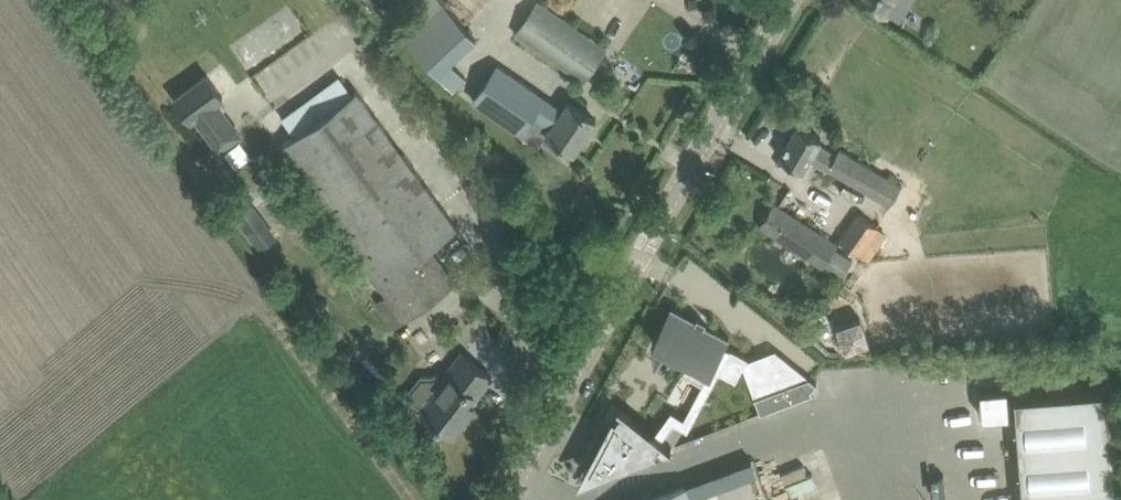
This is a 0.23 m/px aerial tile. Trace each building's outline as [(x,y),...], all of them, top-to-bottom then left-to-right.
[(478,42),(439,0),(416,0),(391,23),(453,91),(467,77),(454,63),(478,42)] [(515,33),(583,80),(606,47),(538,0),(515,33)] [(896,0),(863,0),(887,15),(896,0)] [(551,126),(546,132),(574,152),(596,120),(568,101),(562,110),(544,97),(498,65),(474,100),(520,132),(533,113),(551,126)] [(208,72),(174,95),(192,121),(196,119),(218,151),(244,134),(220,100),(225,97),(208,72)] [(357,90),(278,148),(378,284),(404,319),(455,281),(429,246),(435,242),(457,226),(444,208),(357,90)] [(818,144),(821,138),(798,125),(779,157),(803,170),(810,158),(890,205),(902,184),(839,148),(836,154),(818,144)] [(837,244),(792,215),(774,203),(759,225),(778,237),(823,266),(825,263),(843,275),(853,259),(849,257),(850,256),(840,250),(836,247),(837,244)] [(267,220),(257,206),(239,219),(249,233),(267,220)] [(837,238),(868,259),(887,232),(856,211),(837,238)] [(671,305),(652,340),(688,359),(682,371),(702,382),(689,406),(684,416),(672,409),(666,417),(654,432),(661,437),(665,432),(674,421),(687,428),(710,386),(718,371),(735,381),(748,357),(726,345),(730,337),(705,323),(706,321),(697,316),(696,318),(671,305)] [(837,326),(845,349),(869,341),(861,318),(837,326)] [(447,373),(449,375),(444,381),(434,373),(421,375),(404,397),(453,435),(474,407),(468,402),(475,393),(478,395),(492,376),(462,353),(447,373)] [(767,393),(810,377),(797,366),(757,381),(762,395),(767,393)] [(813,391),(811,390),(817,382),(810,377),(767,393),(773,407),(813,391)] [(1007,388),(980,390),(982,417),(1009,414),(1007,388)] [(1023,499),(1120,499),(1105,391),(1015,397),(1023,499)] [(613,414),(584,468),(591,476),(659,450),(655,447),(661,440),(670,446),(671,446),(661,437),(654,432),(618,403),(617,405),(622,408),(616,416),(613,414)] [(744,463),(707,474),(710,486),(747,475),(744,463)] [(685,484),(644,499),(691,499),(685,484)]
